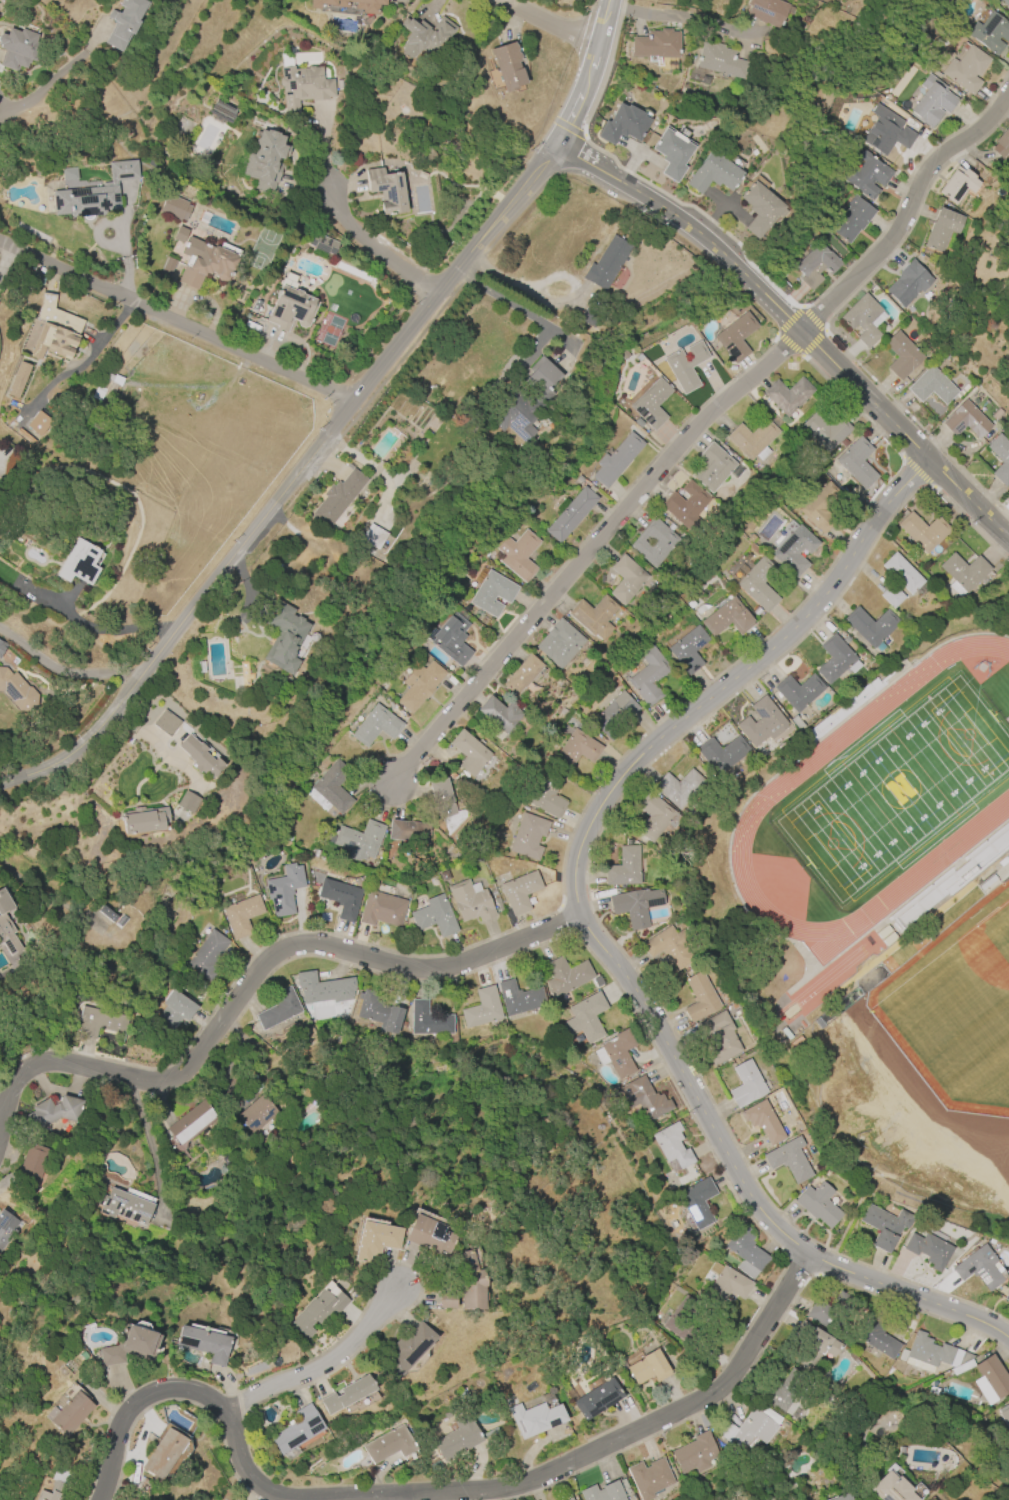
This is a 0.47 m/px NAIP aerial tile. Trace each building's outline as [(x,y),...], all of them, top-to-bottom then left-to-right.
[(119,5),(122,0),(143,0),(148,3),(138,21),(139,22),(131,35),(130,34),(120,52),(104,42),(110,32),(111,33),(116,23),(112,21),(112,20),(107,17),(111,9),(116,12),(117,12),(119,13),(122,7),(119,5)] [(309,9),(310,0),(385,0),(385,5),(377,5),(376,15),(361,13),(361,10),(353,9),(354,3),(348,2),(348,8),(320,6),(319,9),(309,9)] [(745,4),(747,5),(743,13),(777,28),(787,4),(778,0),(747,0),(745,4)] [(1000,7),(993,0),(1008,0),(1008,9),(1003,3),(1000,7)] [(991,10),(1008,23),(1008,40),(1007,43),(999,37),(997,40),(1005,46),(997,56),(967,34),(976,21),(980,25),(991,10)] [(440,15),(457,27),(436,54),(426,47),(421,53),(417,50),(412,57),(406,59),(402,56),(400,51),(402,48),(401,48),(403,44),(402,44),(410,33),(399,25),(407,14),(418,23),(420,20),(430,28),(440,15)] [(5,51),(0,49),(0,34),(1,34),(5,35),(8,27),(19,31),(20,28),(41,35),(32,60),(30,60),(28,64),(27,64),(25,69),(15,65),(13,70),(0,66),(0,62),(1,63),(5,51)] [(678,58),(655,58),(655,56),(648,56),(647,57),(631,57),(631,37),(647,37),(647,31),(660,31),(660,29),(670,29),(670,32),(679,32),(678,58)] [(505,92),(492,55),(491,56),(489,50),(513,42),(514,45),(516,44),(520,58),(519,59),(519,61),(517,62),(524,83),(515,86),(516,88),(505,92)] [(733,58),(748,62),(743,80),(695,67),(702,43),(713,46),(714,43),(724,46),(723,48),(735,52),(733,58)] [(957,61),(969,44),(991,59),(978,77),(974,75),(973,76),(981,82),(971,96),(940,73),(951,57),(957,61)] [(284,112),(282,87),(281,87),(279,85),(279,80),(280,78),(281,77),(280,67),(294,66),(294,69),(307,68),(308,66),(313,66),(314,67),(321,67),(322,80),(333,79),(335,97),(328,97),(328,100),(311,101),(311,99),(298,100),(299,110),(284,112)] [(908,111),(925,89),(919,85),(928,73),(947,88),(945,90),(958,100),(947,114),(939,108),(938,109),(942,112),(930,128),(908,111)] [(231,120),(210,109),(213,104),(216,99),(237,109),(231,120)] [(638,142),(624,135),(623,137),(618,134),(612,145),(596,136),(604,120),(607,122),(617,103),(626,107),(628,105),(644,114),(643,116),(650,120),(638,142)] [(876,103),(904,122),(901,125),(917,135),(907,150),(895,142),(885,157),(860,140),(876,116),(870,112),(876,103)] [(994,141),(1008,123),(1008,156),(1007,153),(1002,159),(991,149),(996,143),(994,141)] [(686,167),(675,184),(660,174),(666,163),(661,160),(663,156),(651,149),(665,125),(675,131),(674,133),(685,139),(685,138),(696,144),(682,165),(686,167)] [(272,194),(254,188),(256,180),(242,175),(249,153),(253,154),(255,148),(253,148),(256,138),(257,139),(260,129),(266,131),(266,130),(278,133),(278,135),(284,137),(282,144),(289,147),(286,157),(283,156),(282,160),(279,159),(277,163),(283,165),(277,182),(276,182),(272,194)] [(862,149),(892,172),(881,187),(873,181),(871,184),(879,191),(871,201),(841,178),(851,165),(856,169),(862,161),(856,157),(862,149)] [(709,180),(699,194),(685,184),(709,150),(742,173),(729,191),(719,184),(717,186),(709,180)] [(104,214),(71,217),(70,214),(53,215),(51,191),(101,186),(101,183),(110,182),(109,162),(136,160),(138,178),(117,180),(119,209),(103,210),(104,214)] [(938,192),(957,166),(962,170),(964,168),(975,176),(974,178),(980,183),(973,193),(966,189),(956,204),(938,192)] [(401,172),(406,211),(381,215),(379,202),(384,202),(383,190),(368,192),(365,169),(383,167),(384,174),(401,172)] [(744,228),(755,215),(747,209),(749,206),(738,197),(753,180),(785,206),(783,208),(785,210),(759,241),(744,228)] [(180,221),(159,212),(167,193),(188,203),(187,205),(191,207),(185,221),(181,219),(180,221)] [(875,211),(860,230),(859,229),(848,243),(830,230),(848,206),(845,204),(853,194),(875,211)] [(923,246),(938,207),(964,218),(958,234),(951,231),(942,254),(923,246)] [(312,233),(331,241),(332,240),(338,243),(332,255),(327,253),(326,255),(312,249),(313,247),(307,244),(312,233)] [(594,265),(612,235),(631,247),(604,291),(581,278),(590,263),(594,265)] [(197,291),(177,282),(186,262),(185,262),(187,256),(180,253),(188,236),(212,247),(215,246),(220,248),(222,243),(233,248),(230,253),(238,257),(227,280),(223,282),(217,280),(216,276),(210,273),(209,275),(205,273),(197,291)] [(810,291),(799,279),(802,276),(794,267),(819,242),(841,263),(830,274),(823,268),(817,274),(822,279),(810,291)] [(176,261),(168,279),(159,275),(167,257),(176,261)] [(885,291),(900,275),(897,273),(912,258),(916,262),(915,263),(930,277),(931,277),(934,280),(922,293),(920,291),(903,309),(885,291)] [(281,285),(294,290),(295,289),(301,292),(301,294),(315,300),(314,301),(318,303),(308,326),(303,328),(298,326),(296,321),(292,319),(287,332),(277,327),(277,326),(266,322),(281,285)] [(838,318),(864,292),(882,310),(869,323),(881,335),(867,349),(855,337),(861,331),(855,325),(850,330),(838,318)] [(713,337),(745,312),(757,327),(740,340),(750,353),(734,365),(713,337)] [(30,354),(43,322),(54,326),(55,325),(72,332),(71,333),(78,336),(68,360),(45,351),(46,347),(45,347),(40,359),(30,354)] [(897,330),(924,357),(900,382),(886,368),(896,357),(883,344),(897,330)] [(685,349),(699,340),(709,358),(690,369),(700,386),(683,396),(662,359),(679,349),(685,360),(690,357),(685,349)] [(523,443),(505,427),(500,431),(487,419),(515,388),(525,397),(530,392),(520,383),(530,372),(527,369),(540,354),(563,375),(541,400),(544,402),(539,408),(541,411),(528,425),(534,431),(523,443)] [(30,365),(17,399),(6,395),(19,361),(30,365)] [(944,405),(930,392),(919,403),(905,388),(930,364),(958,391),(944,405)] [(775,379),(786,390),(800,376),(813,390),(786,418),(761,393),(775,379)] [(628,406),(658,377),(672,391),(656,406),(667,418),(653,431),(628,406)] [(965,399),(991,426),(977,439),(965,426),(954,437),(940,423),(965,399)] [(26,426),(38,410),(51,420),(40,435),(26,426)] [(813,413),(827,426),(837,415),(852,429),(828,454),(800,427),(813,413)] [(739,423),(750,434),(766,418),(780,432),(749,462),(725,437),(739,423)] [(645,444),(606,489),(592,477),(600,467),(596,464),(605,453),(609,456),(630,431),(645,444)] [(999,432),(1008,442),(1008,482),(1004,487),(991,473),(1002,462),(985,446),(999,432)] [(873,449),(862,461),(877,476),(864,490),(834,461),(859,435),(873,449)] [(710,441),(737,464),(711,494),(690,475),(703,461),(697,456),(710,441)] [(340,483),(352,468),(367,479),(329,528),(311,514),(324,497),(322,495),(331,484),(333,486),(337,481),(340,483)] [(688,479),(712,500),(687,530),(659,506),(672,491),(684,502),(689,496),(680,488),(688,479)] [(798,510),(827,481),(839,492),(822,510),(835,523),(823,535),(798,510)] [(598,498),(560,544),(545,531),(584,486),(588,489),(591,485),(597,490),(593,494),(598,498)] [(926,555),(896,525),(910,511),(926,527),(936,516),(950,530),(926,555)] [(629,546),(654,517),(680,539),(655,568),(629,546)] [(387,532),(368,525),(361,542),(379,550),(387,532)] [(820,543),(809,555),(801,549),(796,554),(807,565),(795,578),(770,554),(793,530),(796,534),(803,527),(820,543)] [(525,529),(540,541),(525,559),(537,569),(525,584),(498,562),(504,555),(496,549),(506,536),(514,543),(525,529)] [(89,586),(71,576),(67,583),(54,575),(76,537),(100,551),(92,565),(98,569),(89,586)] [(894,552),(924,582),(910,595),(880,565),(894,552)] [(953,552),(966,566),(977,555),(991,569),(966,593),(939,566),(953,552)] [(622,554),(649,576),(624,606),(609,593),(622,578),(610,568),(622,554)] [(762,583),(779,599),(765,613),(735,583),(762,555),(776,569),(762,583)] [(518,587),(508,604),(495,596),(493,600),(502,606),(495,619),(468,603),(488,569),(518,587)] [(891,584),(904,597),(893,609),(879,595),(891,584)] [(580,599),(591,608),(604,594),(618,606),(605,621),(612,627),(602,640),(595,634),(593,636),(567,613),(580,599)] [(699,621),(732,596),(754,623),(739,635),(729,623),(712,637),(699,621)] [(308,625),(291,654),(293,655),(291,657),(298,661),(289,676),(259,659),(276,629),(263,622),(275,600),(293,610),(290,615),(294,617),(295,615),(302,619),(301,621),(308,625)] [(856,606),(873,622),(886,609),(900,622),(872,649),(842,619),(856,606)] [(460,642),(472,652),(459,667),(431,642),(434,638),(431,636),(449,616),(450,616),(454,611),(469,624),(462,633),(466,636),(460,642)] [(533,647),(559,618),(586,641),(560,670),(533,647)] [(693,652),(702,664),(687,676),(666,649),(697,625),(708,640),(693,652)] [(833,633),(856,659),(828,685),(815,671),(830,658),(819,646),(833,633)] [(637,653),(649,643),(670,670),(652,684),(662,696),(647,707),(625,680),(645,664),(637,653)] [(529,653),(543,665),(524,688),(523,687),(515,695),(502,684),(511,675),(510,674),(514,669),(515,669),(529,653)] [(240,686),(239,662),(246,661),(247,673),(252,673),(252,679),(248,679),(248,685),(240,686)] [(446,673),(433,689),(425,699),(424,698),(411,714),(395,702),(407,687),(402,683),(417,664),(424,669),(431,661),(446,673)] [(2,691),(0,691),(0,667),(5,667),(11,674),(14,672),(28,687),(29,686),(37,695),(36,707),(30,711),(18,710),(11,703),(11,701),(2,691)] [(796,713),(772,688),(787,675),(797,686),(811,673),(824,687),(796,713)] [(620,690),(638,707),(608,739),(590,721),(620,690)] [(476,709),(489,695),(504,708),(510,700),(516,705),(514,707),(522,714),(505,734),(476,709)] [(763,695),(787,725),(769,740),(767,737),(753,748),(734,725),(746,717),(752,724),(758,719),(748,706),(763,695)] [(376,703),(403,724),(391,740),(379,730),(365,748),(350,736),(376,703)] [(152,724),(163,709),(180,722),(168,737),(152,724)] [(794,714),(803,725),(797,730),(788,719),(794,714)] [(573,728),(602,747),(591,763),(578,755),(567,771),(551,760),(573,728)] [(465,757),(448,743),(460,729),(491,755),(472,777),(458,765),(465,757)] [(188,733),(198,742),(199,740),(209,748),(206,752),(214,759),(216,757),(224,764),(212,778),(204,772),(203,773),(200,770),(199,772),(194,768),(195,766),(192,763),(192,762),(187,758),(188,756),(176,746),(188,733)] [(737,735),(748,750),(716,776),(694,748),(709,736),(719,749),(737,735)] [(337,786),(353,800),(340,815),(309,787),(336,758),(351,771),(337,786)] [(652,786),(665,772),(677,783),(690,768),(704,781),(678,810),(652,786)] [(526,803),(545,769),(562,778),(553,795),(555,796),(556,795),(566,801),(566,802),(557,819),(526,803)] [(428,783),(447,777),(457,811),(462,810),(464,811),(465,812),(466,814),(466,815),(465,817),(464,819),(447,836),(440,813),(437,814),(428,783)] [(176,805),(184,791),(200,800),(192,814),(176,805)] [(648,791),(679,815),(655,846),(636,831),(648,816),(636,806),(648,791)] [(122,815),(133,813),(132,808),(143,807),(143,812),(152,810),(152,809),(166,807),(168,822),(163,823),(164,829),(123,835),(121,820),(122,820),(122,815)] [(508,851),(522,812),(549,822),(543,838),(539,836),(536,845),(542,848),(537,861),(508,851)] [(386,826),(373,860),(367,857),(365,861),(360,859),(359,862),(348,857),(350,851),(332,844),(339,826),(362,834),(367,819),(386,826)] [(388,839),(390,820),(410,822),(410,821),(417,822),(417,823),(430,824),(428,843),(388,839)] [(604,866),(620,865),(619,846),(638,846),(639,884),(605,885),(604,866)] [(267,900),(263,881),(284,877),(282,865),(294,863),(294,866),(300,865),(305,887),(291,890),(292,894),(290,895),(294,914),(273,918),(269,900),(267,900)] [(441,882),(438,873),(447,870),(450,878),(441,882)] [(524,896),(530,910),(512,917),(499,885),(534,870),(542,888),(524,896)] [(322,878),(362,889),(352,923),(336,919),(340,906),(336,905),(336,902),(316,896),(322,878)] [(461,922),(447,887),(468,879),(470,883),(469,884),(473,893),(484,889),(495,915),(480,922),(477,915),(461,922)] [(9,957),(0,943),(0,887),(2,886),(15,907),(4,914),(15,932),(12,934),(21,949),(9,957)] [(357,921),(367,889),(406,901),(398,927),(374,920),(372,926),(357,921)] [(608,896),(648,889),(648,891),(661,889),(663,905),(645,908),(648,927),(629,930),(626,912),(612,915),(608,896)] [(233,940),(221,908),(257,894),(264,913),(246,919),(251,933),(233,940)] [(409,913),(427,906),(425,900),(442,894),(457,932),(440,939),(434,924),(416,931),(409,913)] [(102,905),(117,916),(112,922),(97,911),(102,905)] [(887,925),(877,932),(887,945),(897,937),(887,925)] [(675,969),(666,955),(664,956),(661,952),(651,958),(641,944),(669,926),(691,958),(675,969)] [(185,964),(211,928),(229,941),(210,967),(216,972),(209,981),(185,964)] [(544,965),(561,956),(568,969),(585,960),(595,977),(552,1000),(546,990),(548,989),(544,982),(551,979),(544,965)] [(295,972),(314,970),(315,982),(353,977),(354,988),(353,989),(353,991),(352,991),(352,997),(351,997),(351,1000),(332,1002),(332,1000),(302,1004),(300,989),(297,989),(295,972)] [(682,1008),(693,1003),(690,999),(693,998),(683,980),(700,970),(719,1006),(706,1014),(707,1014),(690,1023),(682,1008)] [(497,983),(513,979),(516,991),(520,990),(520,992),(541,987),(546,1006),(505,1016),(497,983)] [(460,1011),(478,1006),(474,990),(493,985),(502,1019),(465,1029),(460,1011)] [(289,986),(301,1011),(262,1030),(255,1015),(275,1005),(273,1002),(276,1001),(274,997),(282,994),(280,990),(289,986)] [(172,989),(198,1007),(188,1022),(182,1018),(165,1042),(148,1030),(165,1006),(162,1004),(172,989)] [(403,1008),(397,1035),(383,1031),(383,1030),(379,1029),(381,1023),(356,1017),(360,1000),(356,999),(358,993),(362,994),(363,989),(394,996),(391,1005),(403,1008)] [(569,1008),(599,991),(608,1008),(595,1016),(605,1035),(588,1045),(580,1031),(569,1037),(562,1024),(574,1017),(569,1008)] [(411,1034),(411,999),(427,999),(427,1012),(432,1012),(431,1015),(453,1015),(452,1034),(411,1034)] [(82,1006),(124,1016),(120,1033),(98,1028),(95,1040),(77,1035),(79,1024),(78,1024),(82,1006)] [(741,1051),(712,1066),(707,1057),(710,1055),(706,1048),(711,1046),(706,1037),(701,1040),(694,1026),(722,1010),(733,1030),(730,1031),(741,1051)] [(624,1051),(636,1071),(619,1080),(600,1046),(608,1042),(607,1040),(614,1036),(614,1035),(626,1028),(635,1045),(624,1051)] [(749,1059),(767,1092),(737,1109),(727,1092),(740,1084),(732,1068),(749,1059)] [(642,1075),(653,1094),(655,1093),(657,1096),(660,1094),(664,1101),(667,1099),(672,1108),(648,1122),(638,1104),(630,1108),(619,1088),(642,1075)] [(61,1094),(82,1101),(76,1123),(58,1118),(33,1132),(24,1115),(32,1111),(30,1107),(47,1098),(52,1106),(57,1103),(58,1103),(61,1094)] [(237,1116),(262,1094),(278,1112),(253,1134),(237,1116)] [(166,1129),(203,1100),(216,1116),(179,1145),(166,1129)] [(739,1113),(764,1100),(785,1138),(769,1147),(759,1127),(756,1128),(755,1126),(751,1128),(747,1120),(743,1122),(739,1113)] [(677,1141),(682,1150),(687,1148),(694,1162),(672,1173),(651,1135),(677,1121),(682,1130),(678,1132),(682,1139),(677,1141)] [(761,1155),(797,1136),(803,1145),(797,1149),(812,1176),(795,1185),(784,1166),(783,1167),(781,1163),(769,1170),(761,1155)] [(27,1142),(48,1150),(34,1190),(12,1183),(27,1142)] [(697,1231),(676,1194),(706,1177),(716,1194),(702,1202),(714,1222),(697,1231)] [(794,1201),(807,1186),(813,1191),(821,1182),(833,1192),(826,1200),(842,1214),(828,1229),(816,1219),(815,1220),(794,1201)] [(110,1187),(153,1205),(151,1209),(154,1210),(146,1230),(135,1226),(135,1227),(99,1213),(101,1206),(95,1204),(99,1193),(106,1196),(110,1187)] [(868,1203),(894,1218),(899,1209),(908,1214),(907,1216),(912,1219),(907,1229),(902,1226),(887,1254),(871,1245),(878,1231),(859,1220),(868,1203)] [(19,1221),(0,1247),(0,1209),(1,1208),(19,1221)] [(404,1240),(415,1214),(446,1226),(444,1230),(457,1235),(447,1258),(404,1240)] [(353,1261),(361,1221),(402,1229),(397,1250),(380,1247),(377,1266),(353,1261)] [(752,1244),(770,1258),(759,1272),(724,1246),(741,1223),(749,1229),(746,1232),(753,1237),(751,1241),(753,1243),(752,1244)] [(925,1232),(953,1248),(939,1273),(930,1268),(932,1265),(925,1261),(927,1257),(918,1252),(916,1256),(902,1248),(911,1233),(921,1239),(925,1232)] [(951,1268),(971,1252),(970,1250),(974,1246),(976,1249),(983,1243),(997,1261),(991,1265),(1003,1280),(988,1292),(975,1275),(973,1276),(971,1273),(961,1281),(951,1268)] [(461,1309),(461,1282),(454,1258),(463,1252),(472,1249),(478,1270),(480,1269),(483,1282),(483,1309),(461,1309)] [(724,1265),(753,1284),(742,1300),(730,1292),(723,1303),(706,1292),(724,1265)] [(349,1301),(336,1314),(333,1312),(307,1340),(289,1323),(313,1298),(314,1299),(324,1289),(327,1292),(333,1286),(349,1301)] [(457,1309),(439,1308),(439,1293),(458,1293),(457,1309)] [(683,1341),(704,1310),(683,1296),(662,1327),(683,1341)] [(831,1332),(805,1315),(812,1303),(838,1320),(831,1332)] [(899,1345),(890,1360),(853,1336),(866,1316),(885,1328),(881,1333),(899,1345)] [(801,1320),(841,1345),(833,1357),(823,1351),(812,1369),(795,1358),(803,1346),(790,1337),(801,1320)] [(435,1337),(394,1381),(378,1365),(390,1352),(387,1350),(406,1330),(408,1332),(419,1321),(435,1337)] [(116,1345),(122,1324),(126,1325),(127,1324),(156,1333),(156,1334),(160,1335),(151,1362),(121,1352),(122,1362),(102,1365),(100,1355),(96,1355),(95,1351),(98,1351),(98,1348),(116,1345)] [(210,1354),(175,1346),(180,1325),(188,1327),(189,1324),(224,1332),(223,1336),(231,1338),(226,1356),(225,1356),(222,1368),(207,1364),(210,1354)] [(906,1357),(916,1330),(925,1334),(924,1337),(931,1340),(930,1344),(939,1347),(941,1344),(973,1356),(972,1358),(952,1367),(938,1362),(936,1368),(906,1357)] [(671,1374),(657,1383),(653,1376),(637,1386),(626,1368),(643,1358),(642,1357),(659,1347),(666,1359),(663,1361),(671,1374)] [(990,1354),(1008,1382),(1008,1391),(988,1405),(972,1381),(979,1376),(972,1366),(990,1354)] [(319,1401),(366,1374),(375,1389),(327,1416),(319,1401)] [(572,1402),(611,1377),(623,1396),(584,1421),(572,1402)] [(785,1412),(759,1395),(769,1379),(788,1391),(785,1395),(793,1400),(785,1412)] [(48,1421),(59,1408),(52,1402),(59,1394),(66,1400),(75,1390),(93,1405),(65,1436),(48,1421)] [(521,1440),(507,1408),(519,1403),(522,1411),(543,1402),(546,1410),(559,1404),(566,1421),(521,1440)] [(280,1456),(270,1438),(300,1420),(295,1412),(310,1403),(325,1429),(280,1456)] [(1008,1403),(1008,1404),(1008,1431),(998,1413),(999,1413),(997,1410),(1008,1403)] [(737,1428),(752,1407),(779,1426),(766,1444),(754,1437),(744,1451),(719,1434),(728,1422),(737,1428)] [(483,1441),(443,1463),(431,1442),(456,1428),(453,1422),(468,1414),(483,1441)] [(372,1465),(362,1446),(401,1424),(415,1450),(401,1458),(397,1451),(372,1465)] [(140,1468),(166,1427),(187,1440),(161,1481),(140,1468)] [(670,1451),(694,1440),(693,1437),(706,1430),(719,1457),(709,1462),(711,1467),(698,1473),(695,1468),(681,1475),(670,1451)] [(655,1498),(650,1499),(641,1499),(625,1468),(640,1461),(643,1468),(648,1466),(647,1464),(661,1457),(674,1482),(652,1493),(655,1498)] [(61,1484),(55,1499),(35,1499),(39,1490),(49,1494),(50,1490),(48,1489),(51,1480),(49,1480),(54,1467),(71,1474),(66,1486),(61,1484)] [(919,1499),(918,1499),(880,1499),(870,1490),(889,1470),(897,1478),(899,1476),(913,1490),(911,1492),(919,1499)] [(623,1497),(625,1499),(583,1499),(579,1491),(593,1484),(597,1491),(602,1489),(601,1487),(618,1478),(619,1481),(623,1479),(630,1493),(623,1497)] [(850,1492),(854,1499),(830,1499),(850,1492)]
